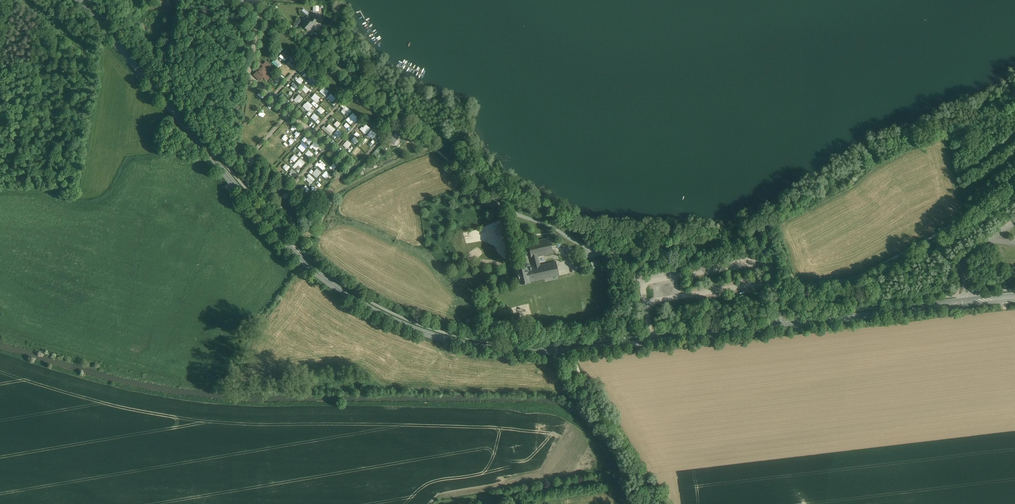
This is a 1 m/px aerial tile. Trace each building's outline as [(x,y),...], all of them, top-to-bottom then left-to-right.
[(311,20),(309,18),(303,25),(309,31),(319,19),(315,15),(311,20)] [(298,19),(294,24),(299,28),(303,23),(298,19)] [(322,47),(322,28),(313,39),(322,47)] [(279,56),(284,61),(288,57),(283,52),(279,56)] [(277,58),(273,62),(278,68),(282,64),(277,58)] [(266,63),(263,66),(260,63),(255,69),(258,72),(255,75),(260,80),(263,76),(267,79),(271,74),(268,71),(271,68),(266,63)] [(285,73),(290,68),(285,63),(280,67),(285,73)] [(304,68),(299,72),(304,77),(308,73),(304,68)] [(281,82),(285,78),(280,73),(276,77),(281,82)] [(307,80),(313,86),(315,83),(310,77),(307,80)] [(295,90),(299,86),(293,81),(291,83),(294,86),(292,88),(295,90)] [(301,88),(306,93),(309,89),(305,84),(301,88)] [(324,87),(320,91),(325,96),(329,91),(324,87)] [(289,97),(294,93),(290,89),(285,94),(289,97)] [(315,93),(311,98),(316,102),(320,98),(315,93)] [(299,94),(294,99),(298,103),(303,99),(299,94)] [(327,98),(332,102),(336,98),(331,94),(327,98)] [(311,108),(313,105),(307,101),(303,106),(309,110),(307,114),(309,116),(314,110),(311,108)] [(353,113),(346,119),(350,124),(353,121),(355,122),(359,118),(353,113)] [(346,130),(350,126),(346,121),(341,125),(346,130)] [(330,135),(336,129),(329,123),(326,127),(324,125),(322,128),(330,135)] [(365,134),(371,129),(366,124),(360,129),(365,134)] [(339,138),(343,134),(338,129),(334,133),(339,138)] [(367,134),(373,139),(377,134),(371,129),(367,134)] [(400,129),(394,136),(395,137),(391,141),(394,144),(397,140),(404,133),(400,129)] [(348,140),(343,144),(347,149),(352,144),(348,140)] [(310,146),(315,150),(320,145),(315,141),(310,146)] [(298,147),(302,152),(307,147),(302,142),(298,147)] [(357,146),(352,153),(356,156),(361,149),(357,146)] [(305,153),(309,158),(313,154),(309,149),(305,153)] [(292,166),(294,168),(298,164),(301,167),(305,162),(300,158),(292,166)] [(322,171),(327,168),(322,161),(319,163),(318,162),(316,163),(322,171)] [(335,167),(337,169),(340,165),(335,161),(327,169),(330,171),(335,167)] [(314,171),(311,169),(309,172),(316,178),(322,172),(317,168),(314,171)] [(294,178),(297,174),(292,169),(289,173),(294,178)] [(309,173),(307,175),(308,176),(306,179),(311,184),(315,179),(309,173)] [(549,238),(527,242),(531,258),(537,257),(553,253),(549,238)] [(556,262),(539,265),(537,257),(531,258),(533,267),(527,268),(529,282),(559,276),(556,262)] [(526,267),(517,269),(520,284),(529,283),(529,282),(527,268),(526,267)] [(514,312),(518,312),(519,316),(530,313),(528,303),(513,307),(514,312)]
